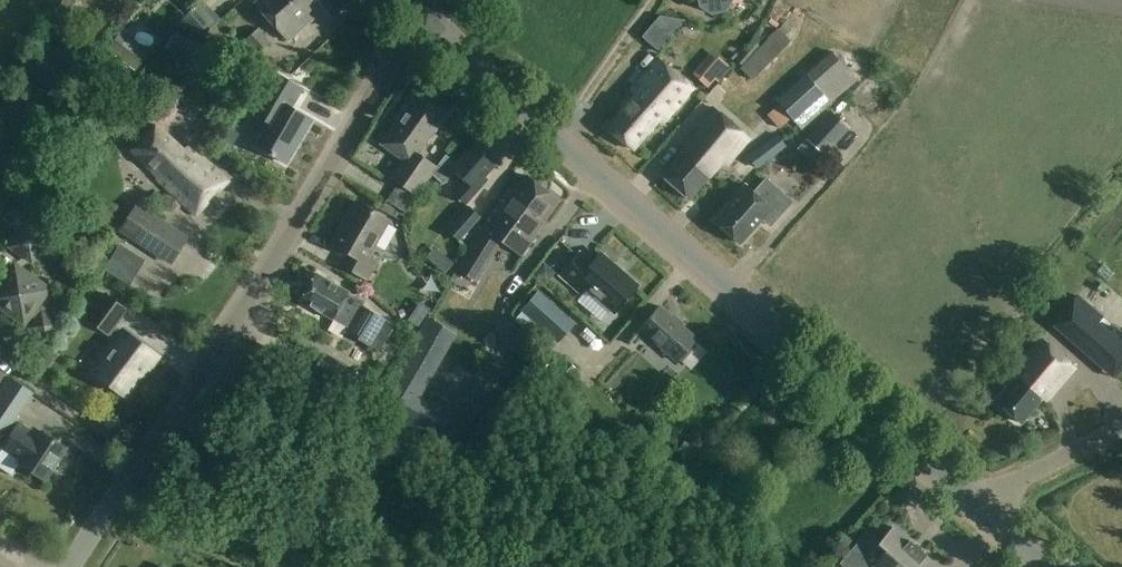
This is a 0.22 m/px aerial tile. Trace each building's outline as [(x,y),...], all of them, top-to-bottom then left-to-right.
[(341,9),(334,0),(259,0),(253,5),(286,42),(313,18),(321,27),(341,9)] [(698,8),(710,16),(724,14),(731,3),(730,0),(696,0),(698,8)] [(201,35),(216,21),(201,4),(180,23),(187,31),(201,35)] [(54,24),(48,33),(61,42),(67,32),(54,24)] [(257,56),(272,43),(259,29),(244,42),(257,56)] [(752,83),(791,41),(779,29),(740,72),(752,83)] [(124,35),(112,50),(137,71),(150,55),(124,35)] [(108,42),(99,36),(93,43),(102,50),(108,42)] [(176,37),(170,50),(196,63),(202,49),(176,37)] [(802,131),(858,82),(832,53),(776,102),(802,131)] [(664,123),(693,91),(657,59),(629,91),(635,96),(608,127),(633,149),(660,119),(664,123)] [(693,85),(710,98),(730,73),(713,59),(693,85)] [(286,163),(313,119),(293,107),(303,90),(274,73),(249,113),(263,121),(251,141),(286,163)] [(417,197),(431,176),(437,168),(418,154),(448,113),(418,91),(389,132),(385,128),(377,140),(403,159),(390,177),(417,197)] [(725,170),(750,141),(711,107),(694,126),(701,131),(662,175),(690,200),(720,166),(725,170)] [(5,152),(15,144),(16,121),(6,110),(0,115),(0,148),(5,152)] [(827,156),(851,129),(831,112),(807,139),(827,156)] [(183,149),(155,123),(128,152),(195,215),(228,180),(188,143),(183,149)] [(758,170),(788,147),(778,134),(748,157),(758,170)] [(447,155),(437,168),(431,176),(443,186),(453,172),(464,182),(452,195),(465,206),(489,179),(486,175),(499,161),(476,140),(456,162),(447,155)] [(557,197),(527,176),(516,191),(511,187),(482,225),(483,226),(456,267),(475,278),(500,239),(521,255),(538,233),(532,229),(540,218),(544,221),(560,200),(556,198),(557,197)] [(766,178),(753,193),(745,186),(715,220),(741,242),(761,220),(770,228),(793,202),(766,178)] [(398,187),(388,202),(404,213),(415,198),(398,187)] [(368,280),(380,259),(372,254),(391,221),(358,202),(334,243),(350,253),(342,265),(368,280)] [(173,264),(190,238),(139,206),(122,231),(173,264)] [(460,243),(482,218),(470,207),(448,232),(460,243)] [(34,266),(52,240),(26,222),(8,248),(34,266)] [(454,260),(436,245),(426,256),(445,271),(454,260)] [(592,263),(580,252),(558,276),(579,295),(584,290),(613,315),(638,286),(601,253),(592,263)] [(46,313),(47,309),(38,302),(48,290),(15,266),(0,287),(0,305),(24,322),(29,315),(35,320),(30,328),(48,342),(61,324),(46,313)] [(370,348),(371,346),(379,351),(394,326),(362,307),(365,302),(317,273),(301,300),(348,329),(345,333),(370,348)] [(123,330),(113,324),(126,306),(104,291),(86,317),(108,332),(109,331),(118,337),(95,371),(129,394),(158,351),(125,328),(123,330)] [(538,291),(521,310),(557,342),(574,323),(538,291)] [(1056,326),(1116,376),(1121,368),(1121,332),(1115,327),(1111,332),(1099,323),(1103,317),(1079,297),(1056,326)] [(660,306),(638,331),(674,363),(678,359),(689,369),(706,351),(694,340),(696,339),(660,306)] [(1048,404),(1080,366),(1042,334),(1010,373),(1016,377),(995,402),(1022,424),(1043,400),(1048,404)] [(419,336),(377,409),(400,423),(396,430),(425,447),(430,439),(438,444),(454,416),(422,398),(423,396),(448,353),(419,336)] [(561,346),(576,361),(586,351),(572,336),(561,346)] [(344,396),(358,372),(325,353),(311,377),(344,396)] [(48,358),(39,369),(50,379),(60,368),(48,358)] [(35,392),(11,376),(0,391),(0,442),(35,392)] [(37,434),(18,421),(1,447),(21,460),(19,463),(43,480),(65,447),(40,430),(37,434)] [(893,527),(879,543),(867,532),(840,563),(845,566),(939,566),(926,556),(927,555),(910,540),(909,541),(893,527)]
